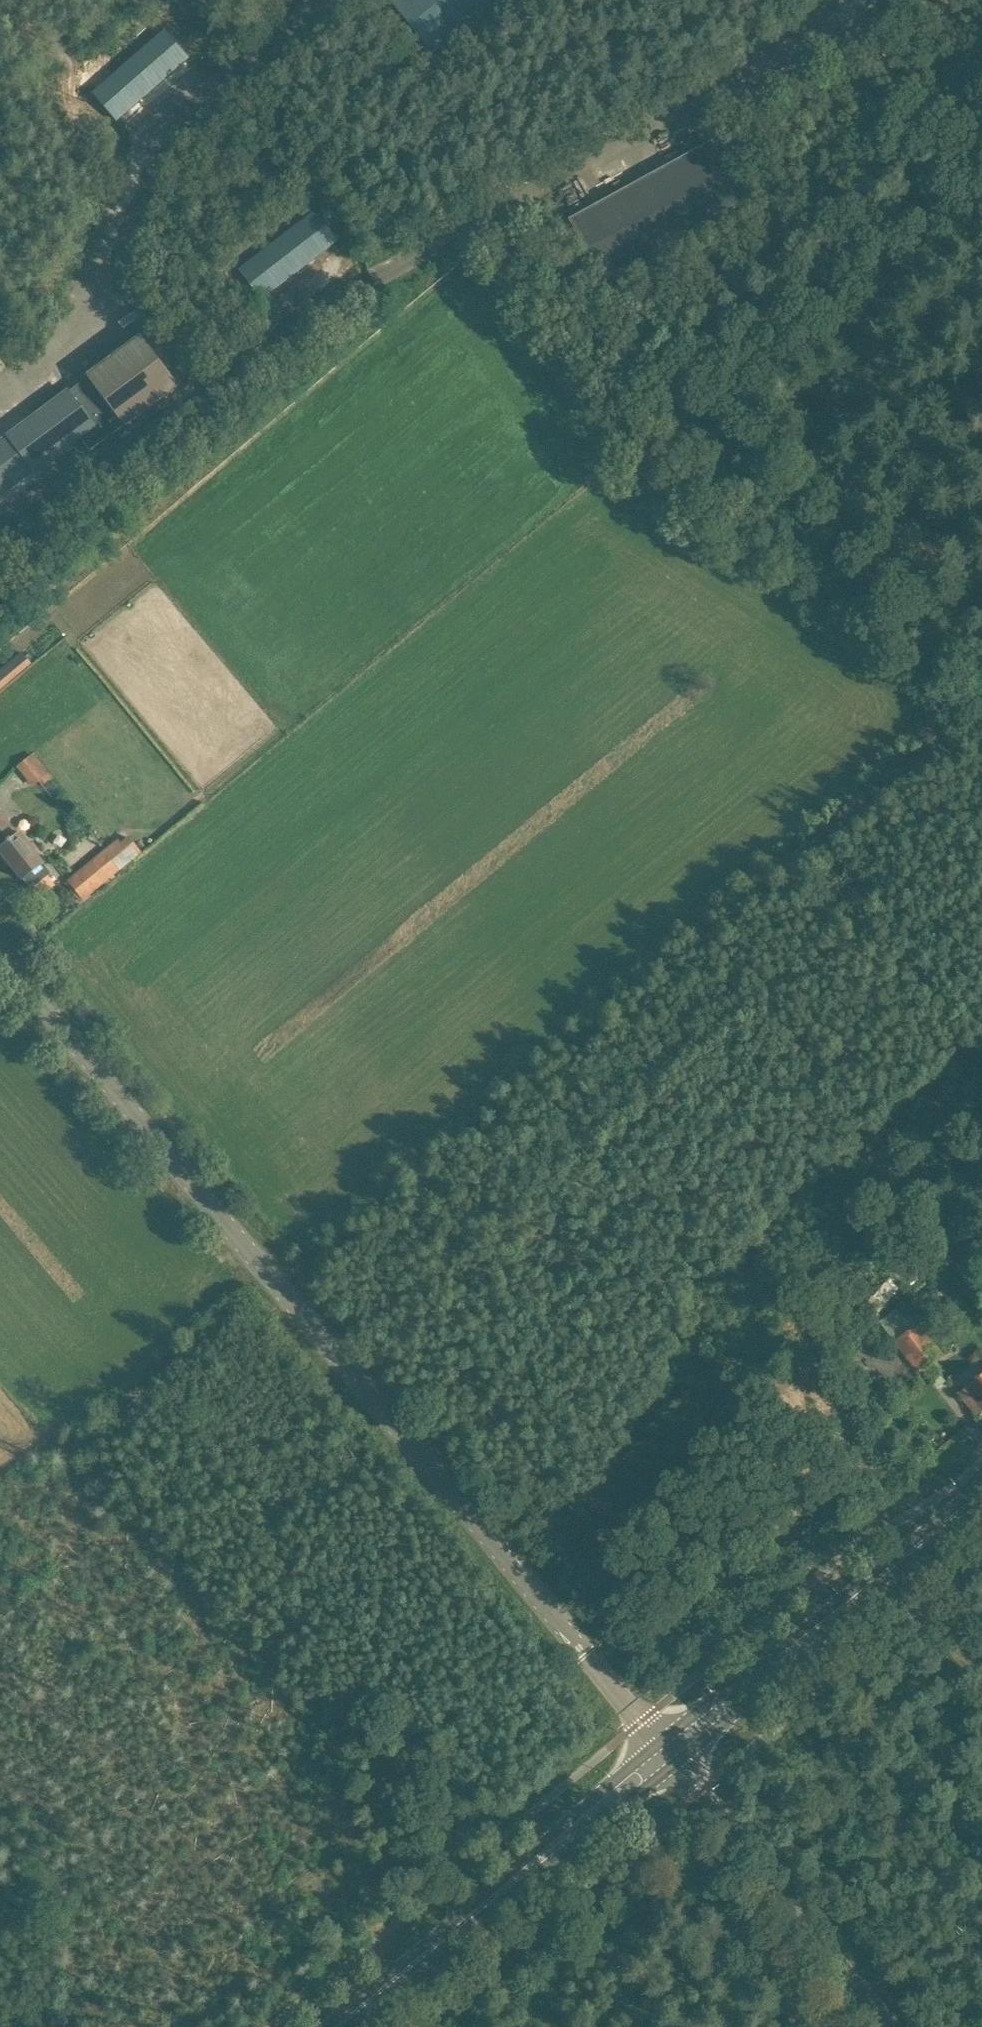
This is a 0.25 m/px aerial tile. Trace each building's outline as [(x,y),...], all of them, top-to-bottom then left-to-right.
[(435,54),(498,0),(389,0),(435,54)] [(92,93),(117,122),(190,58),(164,29),(92,93)] [(568,219),(603,282),(747,202),(713,140),(568,219)] [(239,269),(262,300),(339,241),(315,210),(239,269)] [(80,437),(90,451),(178,385),(141,335),(0,441),(0,497),(80,437)] [(31,664),(22,653),(0,671),(0,689),(31,664)] [(14,764),(32,789),(50,776),(32,751),(14,764)] [(0,812),(0,847),(1,848),(0,849),(0,852),(22,880),(23,879),(31,889),(50,874),(42,865),(44,864),(20,833),(18,835),(0,812)] [(94,861),(108,879),(133,858),(119,841),(94,861)] [(942,1356),(918,1325),(902,1304),(880,1321),(920,1373),(942,1356)] [(959,1393),(978,1417),(981,1414),(981,1374),(959,1393)]
